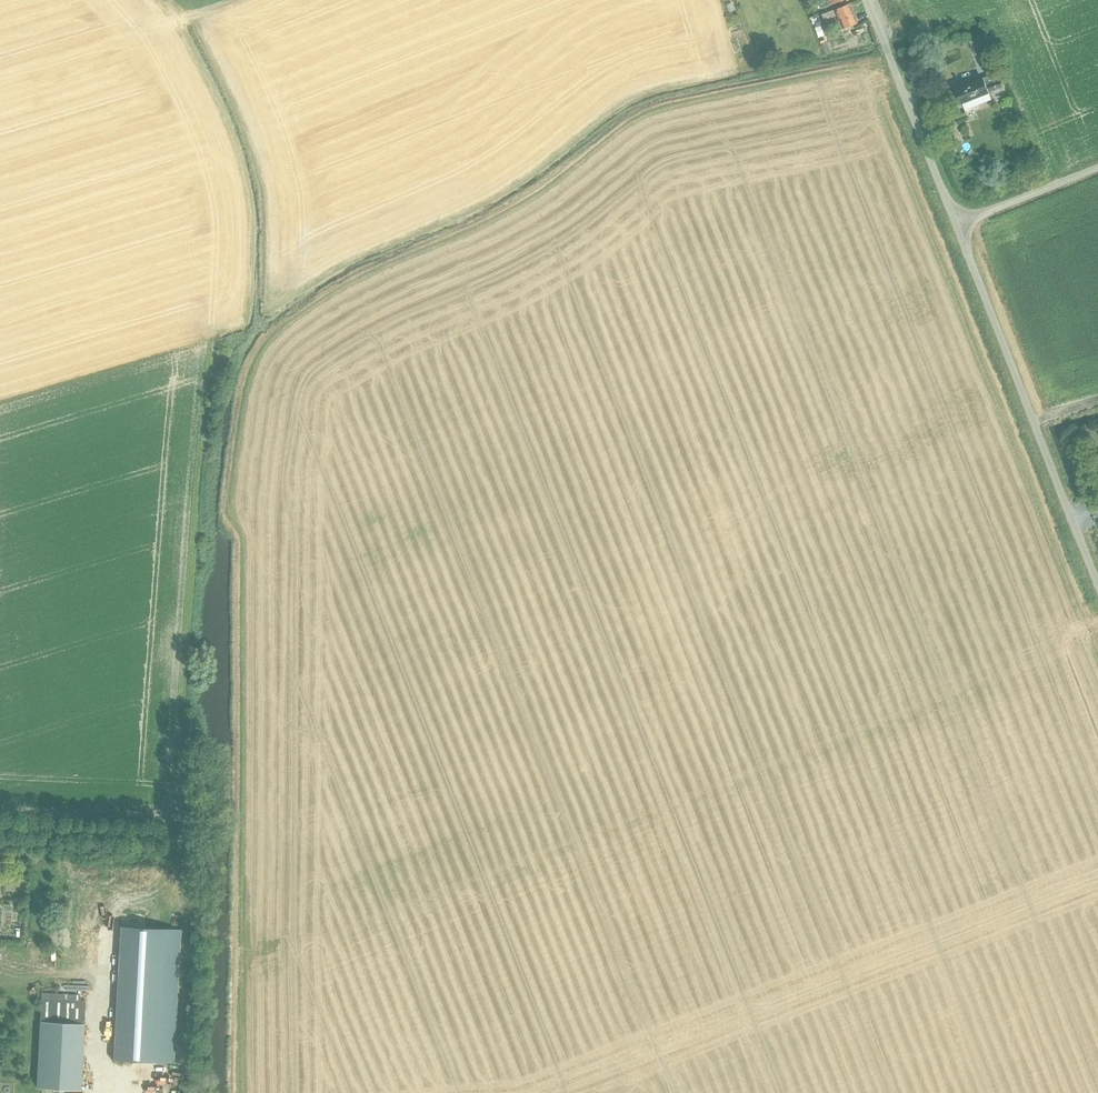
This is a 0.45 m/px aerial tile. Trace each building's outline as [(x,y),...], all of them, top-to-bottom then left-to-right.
[(835,14),(841,28),(855,23),(847,3),(820,14),(822,19),(835,14)] [(820,25),(815,27),(818,37),(823,35),(820,25)] [(969,39),(973,51),(989,45),(985,33),(969,39)] [(970,80),(956,85),(958,89),(957,89),(964,107),(965,110),(992,100),(991,97),(989,94),(1004,88),(1000,79),(995,82),(992,74),(972,83),(970,80)] [(970,140),(962,143),(965,151),(973,148),(970,140)] [(1020,171),(1010,176),(1013,185),(1024,180),(1020,171)] [(978,185),(989,191),(994,180),(983,175),(978,185)] [(121,926),(118,993),(114,1059),(174,1063),(181,929),(121,926)] [(81,995),(81,991),(44,990),(43,1018),(73,1019),(73,1017),(87,1018),(88,995),(81,995)] [(37,1088),(81,1090),(84,1023),(40,1021),(37,1088)]
